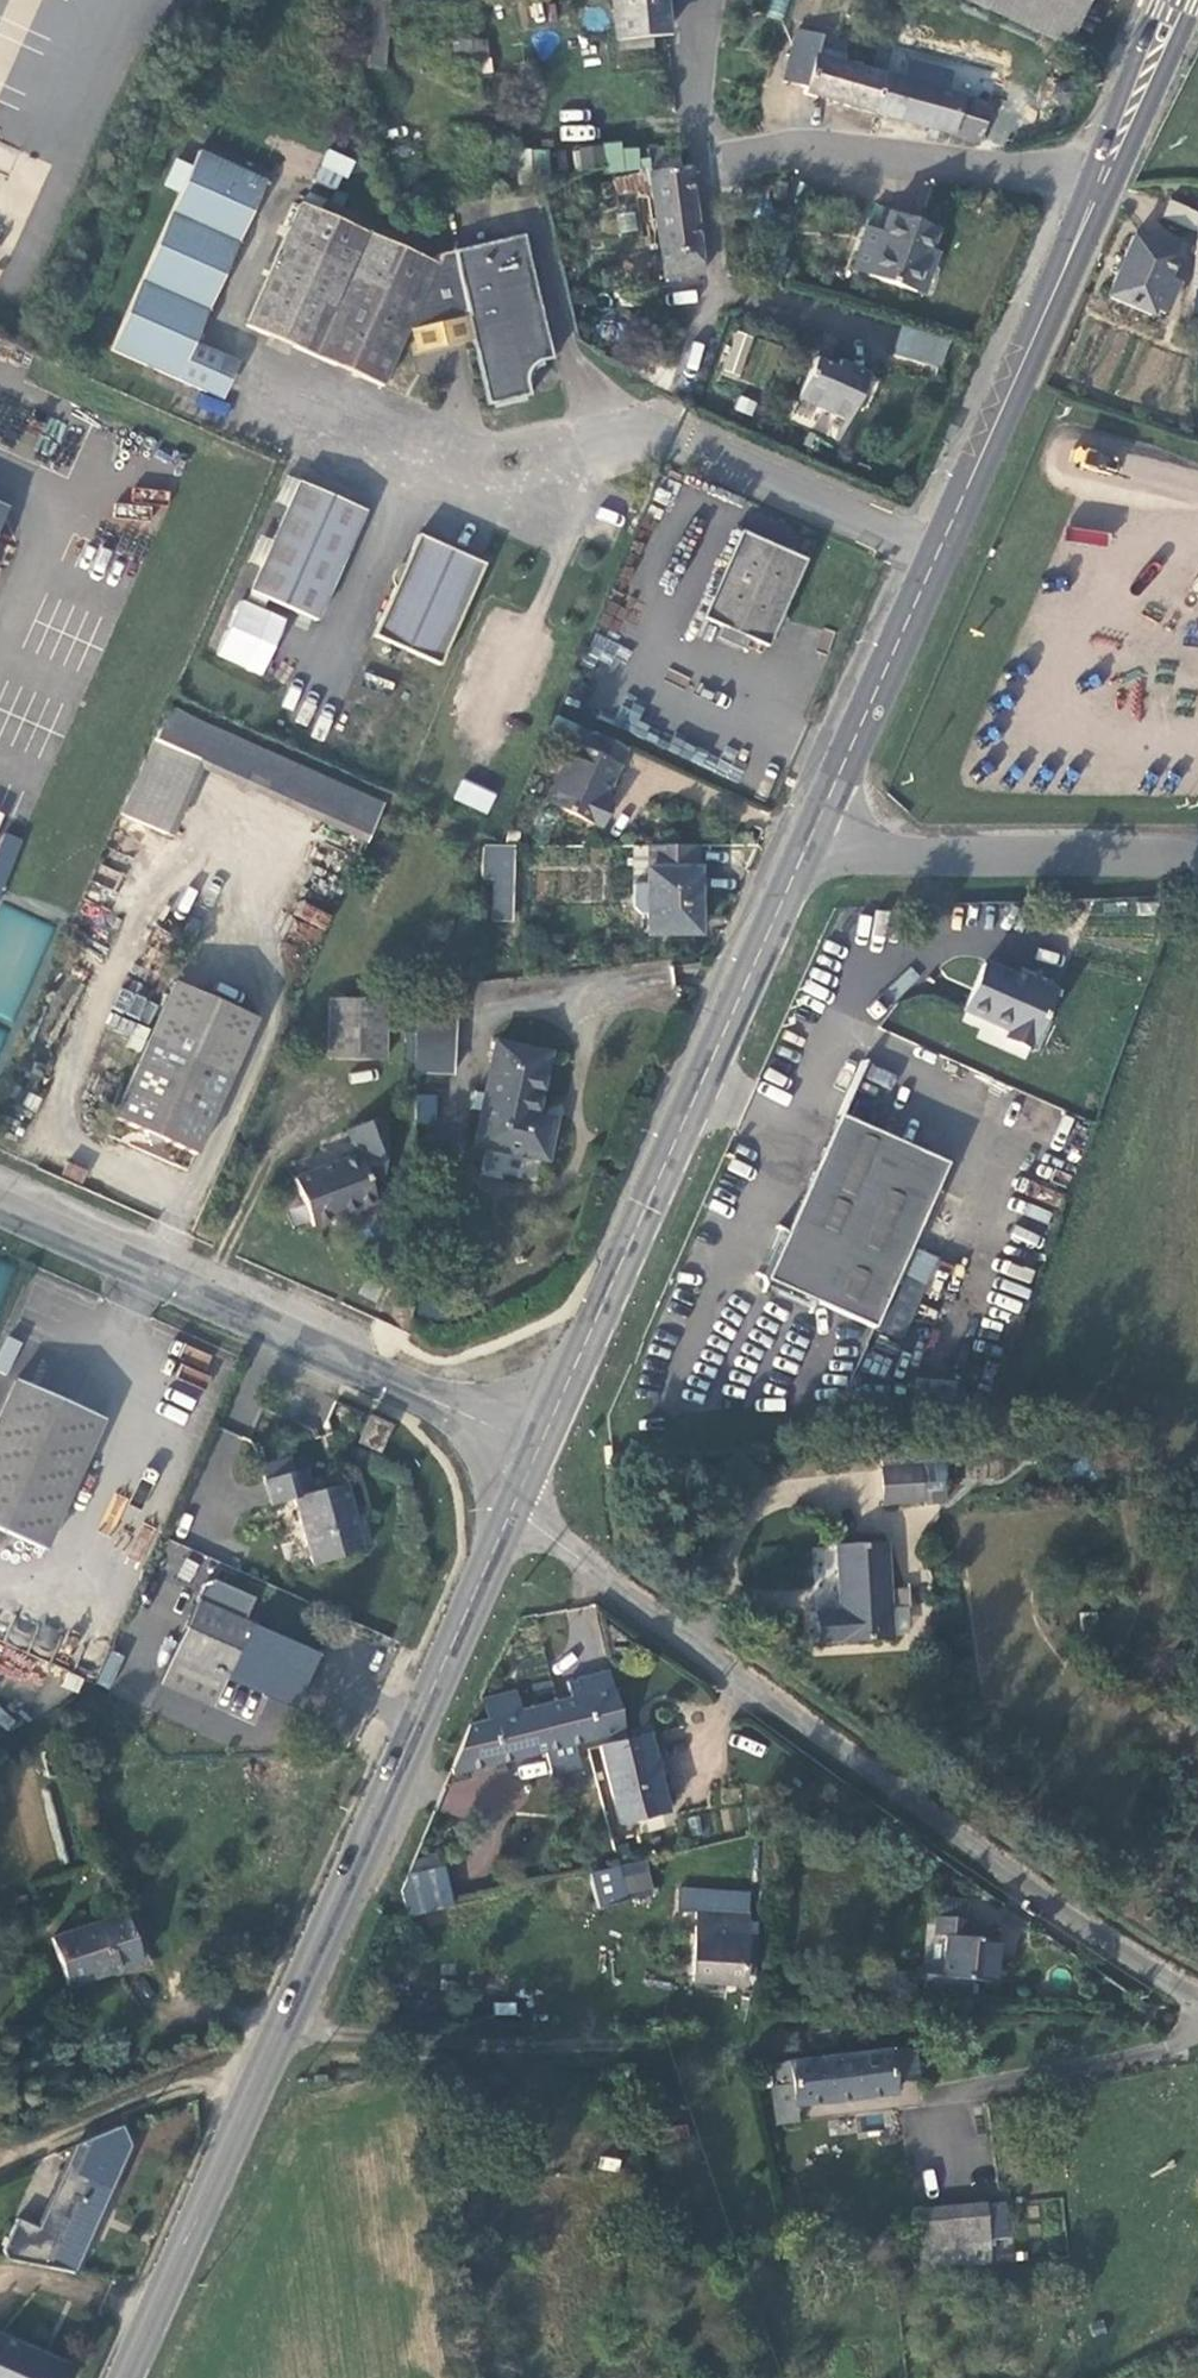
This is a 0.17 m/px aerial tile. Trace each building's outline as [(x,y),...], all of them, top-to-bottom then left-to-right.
[(369,0),(360,0),(356,63),(386,66),(389,2),(369,0)] [(618,49),(651,47),(650,33),(668,30),(665,0),(613,0),(618,49)] [(788,0),(773,0),(770,13),(784,16),(788,0)] [(1067,46),(1087,0),(966,0),(1067,46)] [(800,91),(877,113),(886,76),(815,54),(821,32),(799,25),(784,76),(802,82),(800,91)] [(479,37),(446,41),(449,61),(481,59),(479,37)] [(886,76),(877,113),(981,144),(992,104),(988,103),(948,91),(953,72),(908,59),(902,80),(886,76)] [(948,91),(988,103),(993,83),(953,72),(948,91)] [(607,171),(639,170),(638,145),(574,148),(575,169),(607,168),(607,171)] [(650,152),(650,163),(680,159),(678,147),(650,152)] [(338,191),(354,160),(330,148),(314,178),(338,191)] [(113,351),(205,394),(219,359),(196,349),(272,183),(207,152),(113,351)] [(666,279),(707,272),(693,164),(681,166),(680,159),(650,163),(652,169),(655,187),(666,279)] [(652,169),(618,176),(619,194),(655,187),(652,169)] [(474,319),(457,253),(440,258),(438,263),(320,214),(320,205),(310,199),(308,208),(297,204),(245,323),(381,386),(407,334),(414,333),(468,322),(474,319)] [(1171,199),(1165,216),(1197,228),(1197,209),(1171,199)] [(882,234),(863,227),(846,268),(916,293),(931,250),(941,229),(891,210),(882,234)] [(1180,251),(1132,232),(1108,296),(1147,312),(1153,305),(1168,311),(1180,280),(1170,274),(1180,251)] [(521,235),(457,253),(474,319),(468,322),(473,342),(470,343),(490,408),(534,396),(531,382),(528,378),(528,372),(531,367),(535,365),(552,362),(521,235)] [(931,250),(916,293),(927,297),(940,256),(931,250)] [(468,322),(414,333),(421,357),(470,343),(473,342),(468,322)] [(948,338),(899,323),(889,352),(938,368),(948,338)] [(721,371),(739,377),(752,335),(735,330),(721,371)] [(811,364),(792,408),(849,430),(878,364),(843,348),(831,372),(811,364)] [(219,359),(205,394),(220,400),(234,365),(219,359)] [(1069,461),(1111,476),(1118,458),(1076,443),(1069,461)] [(364,511),(297,482),(250,592),(316,621),(364,511)] [(744,531),(704,618),(726,628),(754,640),(770,649),(781,629),(796,624),(792,608),(812,561),(744,531)] [(486,563),(418,534),(375,636),(442,664),(486,563)] [(267,600),(250,592),(247,601),(264,608),(267,600)] [(754,640),(726,628),(721,640),(748,652),(754,640)] [(387,801),(170,703),(148,751),(367,845),(387,801)] [(627,746),(560,715),(551,735),(571,744),(546,803),(602,828),(614,802),(606,798),(627,746)] [(453,799),(488,813),(496,792),(461,778),(453,799)] [(17,836),(0,833),(0,905),(3,906),(17,836)] [(514,923),(515,847),(495,846),(492,922),(514,923)] [(699,935),(696,846),(645,846),(647,935),(699,935)] [(13,1024),(54,926),(0,903),(0,1018),(13,1024)] [(1028,1049),(1054,991),(1034,981),(1024,985),(983,965),(966,1007),(1006,1028),(1003,1036),(1028,1049)] [(257,1013),(176,979),(118,1117),(145,1128),(154,1145),(172,1140),(198,1151),(257,1013)] [(418,1009),(456,1010),(458,994),(417,992),(418,1009)] [(382,1062),(385,1001),(329,999),(327,1060),(382,1062)] [(447,1016),(418,1016),(416,1073),(445,1073),(447,1016)] [(549,1053),(495,1044),(475,1144),(547,1159),(553,1129),(534,1124),(549,1053)] [(435,1124),(436,1095),(416,1094),(415,1124),(435,1124)] [(873,1328),(945,1164),(839,1118),(791,1228),(770,1278),(766,1288),(813,1309),(816,1304),(873,1328)] [(383,1192),(386,1121),(351,1135),(357,1156),(296,1179),(312,1228),(376,1206),(373,1194),(383,1192)] [(770,1278),(791,1228),(770,1219),(748,1269),(770,1278)] [(903,1341),(936,1256),(912,1246),(879,1332),(903,1341)] [(11,1264),(0,1260),(0,1299),(11,1264)] [(810,1316),(813,1309),(766,1288),(763,1295),(810,1316)] [(6,1374),(21,1342),(6,1335),(0,1348),(0,1371),(6,1374)] [(105,1413),(19,1372),(0,1414),(0,1525),(43,1547),(105,1413)] [(393,1426),(371,1414),(360,1439),(382,1451),(393,1426)] [(923,1463),(883,1467),(886,1502),(926,1499),(923,1463)] [(307,1466),(264,1479),(271,1507),(293,1500),(311,1566),(362,1551),(354,1515),(358,1515),(350,1483),(314,1494),(307,1466)] [(845,1611),(818,1614),(820,1647),(896,1639),(889,1541),(842,1544),(845,1611)] [(159,1686),(212,1711),(253,1617),(253,1606),(215,1588),(204,1589),(159,1686)] [(266,1638),(247,1684),(321,1716),(341,1670),(266,1638)] [(624,1724),(613,1674),(584,1681),(585,1686),(588,1694),(518,1712),(513,1693),(485,1699),(489,1722),(472,1725),(450,1772),(601,1736),(600,1730),(624,1724)] [(600,1730),(601,1736),(604,1747),(628,1740),(624,1724),(600,1730)] [(628,1740),(604,1747),(620,1822),(667,1811),(647,1735),(628,1740)] [(616,1866),(586,1871),(595,1904),(622,1897),(616,1866)] [(401,1888),(411,1916),(453,1901),(443,1867),(408,1877),(401,1888)] [(972,1918),(935,1914),(933,1935),(943,1935),(939,1975),(927,1972),(925,1992),(973,1996),(975,1978),(995,1980),(999,1941),(969,1939),(972,1918)] [(68,1986),(141,1962),(125,1916),(52,1940),(68,1986)] [(695,1978),(744,1981),(747,1937),(698,1932),(695,1978)] [(917,2046),(770,2065),(771,2088),(787,2086),(791,2103),(895,2088),(894,2073),(917,2070),(917,2046)] [(78,2141),(80,2144),(81,2147),(39,2222),(25,2219),(5,2254),(74,2272),(133,2147),(122,2125),(78,2141)] [(985,2202),(988,2237),(1002,2235),(1000,2200),(985,2202)] [(920,2246),(988,2237),(985,2202),(916,2210),(920,2246)] [(0,2336),(0,2377),(58,2377),(64,2364),(0,2336)]
